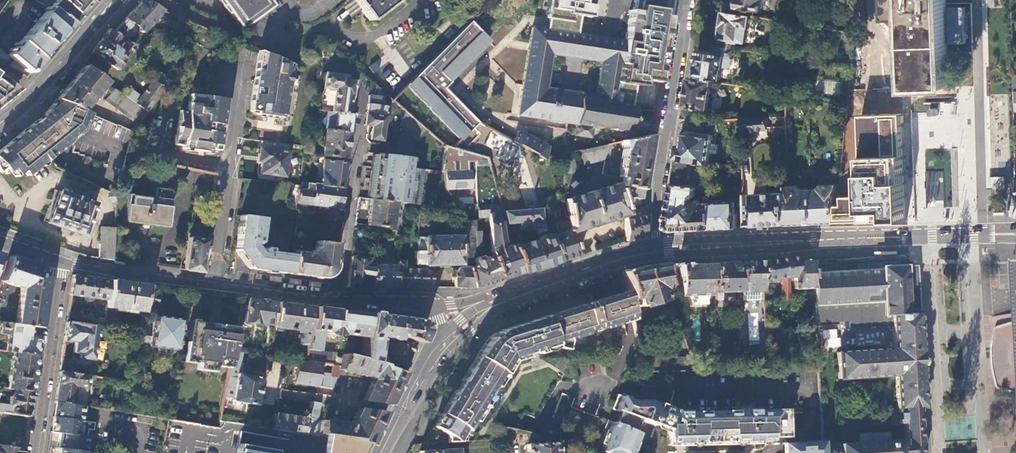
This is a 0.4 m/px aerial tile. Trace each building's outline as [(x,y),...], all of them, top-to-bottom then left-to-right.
[(49,7),(70,24),(95,0),(56,0),(49,7)] [(161,10),(162,10),(145,0),(141,0),(113,33),(125,41),(137,28),(142,32),(151,22),(152,23),(154,24),(156,22),(155,20),(154,19),(161,10)] [(242,28),(274,5),(270,0),(220,0),(242,28)] [(369,21),(397,0),(354,0),(362,11),(369,21)] [(546,19),(548,19),(546,31),(576,35),(579,16),(590,18),(593,0),(549,0),(546,19)] [(631,10),(629,9),(624,42),(663,48),(666,34),(670,8),(671,0),(632,0),(631,10)] [(762,12),(764,0),(739,0),(738,8),(762,12)] [(911,88),(950,87),(947,3),(947,0),(881,0),(882,20),(909,19),(911,88)] [(29,73),(70,24),(49,8),(8,55),(29,73)] [(747,42),(751,16),(726,11),(721,46),(737,49),(738,41),(747,42)] [(404,86),(460,141),(478,124),(443,89),(449,82),(448,82),(446,79),(487,38),(469,21),(404,86)] [(663,48),(624,42),(576,35),(546,31),(531,28),(518,116),(592,127),(592,125),(577,123),(580,99),(631,107),(635,86),(645,87),(646,82),(658,83),(663,48)] [(133,47),(125,41),(113,33),(109,30),(100,42),(99,42),(91,53),(103,62),(104,61),(116,70),(133,47)] [(512,39),(518,42),(523,33),(517,30),(512,39)] [(448,82),(489,41),(487,38),(446,79),(448,82)] [(736,55),(737,49),(721,46),(714,45),(713,51),(702,49),(699,64),(703,64),(702,68),(700,67),(699,75),(700,75),(699,79),(712,81),(712,78),(723,79),(725,68),(726,68),(726,66),(728,66),(730,64),(731,59),(729,56),(728,55),(728,54),(736,55)] [(285,115),(292,64),(257,50),(249,111),(256,111),(256,114),(278,117),(278,114),(285,115)] [(217,68),(218,55),(211,52),(209,67),(217,68)] [(56,100),(82,111),(105,83),(83,67),(56,100)] [(21,84),(0,69),(0,103),(21,84)] [(162,91),(172,92),(173,87),(169,84),(171,82),(170,81),(171,80),(167,78),(166,78),(158,72),(152,80),(153,80),(140,97),(128,88),(122,95),(146,112),(162,91)] [(337,113),(350,115),(352,106),(353,98),(354,98),(356,82),(348,82),(348,77),(326,74),(325,89),(336,91),(333,112),(337,113)] [(699,79),(690,77),(688,91),(686,105),(709,109),(714,81),(712,81),(699,79)] [(850,82),(819,78),(818,93),(849,97),(850,89),(850,82)] [(727,89),(715,87),(711,107),(724,109),(727,89)] [(146,112),(122,95),(114,89),(105,101),(137,124),(146,112)] [(225,98),(206,96),(189,94),(187,111),(179,110),(176,135),(175,135),(174,144),(182,145),(182,148),(211,152),(211,149),(218,150),(225,98)] [(365,125),(368,125),(372,126),(371,130),(370,139),(382,140),(386,106),(381,106),(381,97),(368,95),(365,125)] [(47,162),(51,159),(62,151),(58,147),(80,130),(83,121),(86,122),(89,114),(82,111),(56,100),(55,99),(41,115),(9,141),(0,149),(0,172),(5,169),(9,173),(14,169),(19,176),(24,172),(29,177),(38,170),(44,165),(47,162)] [(577,123),(592,125),(600,126),(600,128),(602,128),(602,127),(610,128),(610,129),(611,130),(612,128),(620,129),(620,131),(621,131),(621,129),(630,131),(629,132),(631,132),(631,131),(633,131),(633,130),(631,130),(635,108),(631,107),(580,99),(577,123)] [(403,110),(399,126),(434,153),(442,156),(454,147),(441,143),(403,110)] [(696,112),(685,110),(683,122),(699,121),(701,114),(696,113),(696,112)] [(337,132),(348,133),(350,115),(337,113),(335,127),(338,127),(337,132)] [(836,222),(904,219),(903,113),(862,115),(864,194),(839,195),(836,222)] [(769,127),(768,117),(742,119),(742,132),(758,131),(758,130),(768,130),(768,127),(769,127)] [(325,155),(345,158),(347,146),(348,133),(337,132),(325,130),(322,155),(325,155)] [(685,145),(680,144),(678,157),(692,160),(710,163),(714,134),(688,130),(685,145)] [(550,148),(519,131),(513,142),(544,159),(544,158),(550,148)] [(646,161),(650,135),(646,136),(621,141),(623,152),(619,177),(622,177),(644,181),(646,161)] [(287,151),(288,144),(262,141),(260,147),(259,157),(262,157),(260,173),(284,177),(288,151),(287,151)] [(606,174),(611,143),(606,144),(603,160),(601,173),(606,174)] [(603,160),(606,144),(584,149),(579,150),(578,151),(581,165),(603,160)] [(371,197),(370,200),(402,205),(408,205),(411,206),(412,204),(417,168),(413,167),(415,158),(376,153),(376,158),(371,195),(371,197)] [(487,157),(473,153),(475,167),(490,166),(487,157)] [(561,154),(544,158),(544,159),(545,164),(563,161),(561,154)] [(345,163),(345,158),(325,155),(324,160),(345,163)] [(371,195),(376,158),(371,157),(366,195),(371,195)] [(692,160),(678,157),(676,168),(672,193),(667,226),(669,229),(674,230),(680,229),(693,229),(715,228),(713,202),(703,203),(699,198),(691,203),(690,201),(690,198),(692,198),(694,194),(697,193),(697,192),(699,193),(700,186),(698,186),(698,185),(689,184),(692,160)] [(343,174),(345,163),(324,160),(320,185),(341,188),(343,174)] [(65,164),(62,170),(72,174),(75,168),(65,164)] [(471,171),(445,172),(446,190),(455,190),(471,189),(471,171)] [(1006,186),(1006,176),(989,177),(989,186),(1006,186)] [(642,190),(644,181),(622,177),(621,186),(642,190)] [(340,199),(341,188),(320,185),(301,183),(300,186),(298,185),(295,203),(339,209),(340,199)] [(640,205),(642,190),(621,186),(618,186),(617,183),(566,200),(568,221),(569,230),(572,232),(580,229),(606,221),(624,215),(626,215),(626,212),(622,196),(629,197),(626,201),(628,208),(640,205)] [(825,222),(836,222),(839,195),(840,183),(824,184),(821,187),(814,188),(815,223),(825,222)] [(798,185),(788,185),(788,191),(789,224),(809,223),(807,188),(800,189),(798,185)] [(142,223),(166,227),(171,197),(172,189),(156,187),(154,197),(132,194),(128,222),(142,223)] [(809,223),(815,223),(814,188),(807,188),(809,223)] [(472,198),(471,189),(455,190),(460,199),(463,201),(472,198)] [(47,222),(84,236),(95,204),(59,191),(47,222)] [(789,224),(788,191),(753,193),(755,226),(772,225),(789,224)] [(116,195),(110,192),(108,197),(111,202),(115,203),(116,195)] [(733,227),(738,226),(737,201),(724,201),(722,199),(717,200),(715,202),(713,202),(715,228),(733,227)] [(402,205),(370,200),(370,203),(367,226),(392,229),(393,218),(396,218),(396,214),(394,214),(394,209),(402,211),(402,205)] [(633,210),(626,212),(626,215),(624,215),(624,241),(645,235),(646,221),(647,206),(633,210)] [(540,209),(503,212),(506,223),(519,222),(520,228),(521,231),(531,230),(531,227),(537,226),(537,227),(537,228),(542,226),(541,221),(540,209)] [(512,246),(512,245),(504,248),(499,214),(488,214),(489,218),(491,252),(493,257),(500,279),(512,276),(521,273),(512,246)] [(265,270),(290,273),(293,256),(269,252),(264,248),(258,253),(253,246),(258,242),(262,219),(240,216),(236,250),(249,268),(265,270)] [(474,220),(457,220),(455,237),(458,237),(458,257),(459,257),(470,257),(475,251),(475,246),(474,232),(474,220)] [(548,234),(544,221),(541,221),(542,226),(537,228),(537,227),(535,228),(538,237),(548,234)] [(569,230),(568,221),(555,225),(558,234),(549,237),(556,262),(568,259),(579,256),(572,232),(569,230)] [(100,228),(97,258),(111,260),(113,229),(100,228)] [(683,233),(674,232),(673,246),(682,246),(683,233)] [(549,237),(548,234),(538,237),(538,239),(512,246),(521,273),(540,267),(556,262),(549,237)] [(458,237),(455,237),(422,238),(423,252),(417,252),(417,262),(417,264),(423,264),(424,266),(457,265),(459,264),(459,257),(458,257),(458,237)] [(201,273),(203,263),(204,257),(206,240),(188,238),(184,270),(192,271),(201,273)] [(306,276),(322,278),(331,270),(335,244),(316,242),(314,249),(307,254),(293,252),(293,256),(290,273),(306,276)] [(351,257),(347,286),(361,287),(372,287),(374,265),(374,261),(351,257)] [(487,283),(500,279),(493,257),(484,259),(483,257),(480,258),(480,257),(479,257),(477,257),(476,257),(475,258),(474,259),(474,260),(473,262),(474,266),(468,268),(472,288),(487,283)] [(762,259),(762,260),(763,279),(781,278),(783,299),(790,299),(788,277),(793,277),(793,279),(797,279),(794,261),(795,260),(794,257),(789,258),(762,259)] [(10,258),(0,286),(0,323),(2,323),(31,327),(40,328),(43,306),(47,278),(39,278),(40,268),(28,264),(10,258)] [(750,261),(736,261),(739,292),(753,291),(753,293),(755,295),(759,295),(761,293),(761,291),(763,291),(763,279),(762,260),(750,261)] [(812,260),(795,260),(794,261),(797,279),(793,279),(794,289),(813,288),(812,274),(812,260)] [(417,262),(410,262),(408,264),(408,265),(402,265),(402,261),(396,261),(396,264),(396,274),(395,287),(402,287),(420,287),(430,287),(430,274),(423,269),(420,269),(417,264),(417,262)] [(739,292),(736,261),(724,262),(712,263),(713,282),(714,300),(719,300),(719,292),(739,292)] [(713,282),(712,263),(689,264),(679,264),(679,283),(666,283),(668,295),(668,296),(675,296),(675,291),(680,291),(680,295),(710,294),(710,282),(713,282)] [(460,288),(472,288),(468,268),(468,267),(462,267),(462,264),(459,264),(457,265),(457,268),(453,275),(453,288),(460,288)] [(374,265),(372,287),(384,287),(395,287),(396,274),(393,274),(393,267),(374,265)] [(666,283),(661,265),(640,269),(622,273),(626,291),(629,299),(635,298),(639,307),(662,300),(661,297),(668,295),(666,283)] [(880,270),(812,274),(813,288),(815,319),(891,316),(917,314),(914,267),(904,267),(903,266),(880,267),(880,270)] [(82,277),(73,276),(70,295),(84,297),(84,299),(86,301),(92,302),(93,300),(93,299),(108,301),(111,281),(101,280),(82,277)] [(130,284),(111,281),(108,301),(104,328),(116,330),(119,310),(143,314),(143,313),(147,287),(130,284)] [(160,288),(147,287),(143,313),(156,314),(160,288)] [(632,317),(626,291),(610,296),(584,304),(559,312),(545,316),(555,345),(556,346),(567,349),(568,343),(566,342),(567,337),(572,336),(573,337),(587,333),(586,331),(590,330),(591,330),(599,328),(599,327),(604,325),(605,328),(618,323),(618,321),(632,317)] [(259,301),(249,300),(246,313),(240,312),(239,321),(246,321),(246,322),(275,326),(278,304),(259,301)] [(293,306),(278,304),(275,326),(275,328),(297,330),(296,333),(301,334),(303,334),(303,331),(310,332),(313,308),(293,306)] [(337,311),(313,308),(310,332),(309,347),(307,362),(333,365),(335,366),(336,354),(319,351),(322,332),(329,333),(329,336),(335,337),(336,336),(340,336),(341,334),(364,337),(367,315),(337,311)] [(917,314),(891,316),(892,326),(893,349),(837,352),(839,379),(895,376),(897,410),(902,409),(919,407),(923,407),(920,362),(917,314)] [(391,318),(367,315),(364,337),(361,359),(373,363),(374,356),(377,340),(375,338),(375,336),(377,336),(379,337),(388,338),(396,341),(398,336),(414,341),(419,343),(424,331),(418,321),(391,318)] [(478,356),(506,373),(513,361),(527,357),(526,353),(555,345),(545,316),(533,320),(534,321),(531,322),(530,321),(526,322),(526,324),(525,324),(524,323),(522,323),(503,330),(504,334),(502,334),(500,335),(498,335),(496,333),(491,337),(482,349),(478,356)] [(891,316),(815,319),(815,322),(860,321),(861,328),(892,326),(891,316)] [(181,322),(153,318),(152,329),(141,327),(139,345),(149,346),(149,347),(176,351),(181,322)] [(209,325),(188,322),(183,357),(198,359),(197,365),(214,367),(229,369),(233,351),(237,332),(219,330),(215,329),(208,328),(209,325)] [(635,322),(626,323),(628,333),(637,332),(635,322)] [(31,327),(2,323),(1,335),(8,335),(6,352),(13,353),(36,356),(38,344),(39,338),(30,337),(31,327)] [(97,327),(66,323),(64,342),(75,343),(74,353),(80,354),(79,359),(93,361),(97,327)] [(837,329),(824,329),(824,347),(840,348),(841,338),(837,337),(837,329)] [(299,346),(309,347),(310,332),(303,331),(303,334),(301,334),(299,346)] [(627,334),(616,338),(618,344),(613,353),(620,356),(628,338),(627,334)] [(373,363),(402,373),(408,357),(414,341),(398,336),(396,341),(394,346),(387,343),(384,353),(391,356),(389,361),(374,356),(373,363)] [(243,352),(233,351),(229,369),(224,396),(233,398),(233,401),(257,405),(262,378),(239,375),(240,371),(242,371),(243,364),(242,364),(243,352)] [(36,356),(13,353),(8,389),(14,390),(31,392),(34,373),(36,356)] [(373,363),(361,359),(345,355),(341,367),(340,370),(368,377),(370,383),(362,401),(390,405),(393,399),(399,384),(404,374),(402,373),(373,363)] [(506,373),(478,356),(472,366),(458,388),(449,402),(444,409),(443,414),(442,413),(434,426),(447,436),(448,443),(464,442),(465,439),(463,437),(503,372),(506,374),(506,373)] [(691,357),(642,359),(645,372),(696,370),(691,357)] [(73,361),(61,359),(60,371),(72,373),(73,361)] [(341,367),(335,366),(333,365),(331,374),(325,373),(324,376),(320,376),(322,366),(298,362),(295,382),(335,388),(340,370),(341,367)] [(214,367),(197,365),(196,371),(213,374),(214,367)] [(87,376),(72,373),(60,371),(57,389),(55,402),(82,406),(87,376)] [(14,390),(13,398),(10,397),(9,405),(0,404),(0,413),(2,413),(27,417),(30,402),(31,392),(14,390)] [(622,396),(616,410),(656,425),(658,421),(667,425),(667,437),(674,438),(674,445),(685,445),(685,441),(700,441),(700,445),(730,444),(730,440),(744,440),(744,444),(755,444),(755,439),(770,439),(770,437),(784,436),(783,409),(754,410),(754,409),(743,409),(743,410),(685,412),(685,411),(674,411),(674,410),(651,402),(651,400),(635,401),(622,396)] [(55,402),(55,407),(54,410),(52,424),(51,432),(59,433),(56,452),(86,452),(88,437),(86,436),(87,429),(92,430),(93,422),(81,421),(82,412),(83,406),(82,406),(55,402)] [(310,402),(308,412),(305,433),(321,435),(323,421),(317,420),(320,403),(310,402)] [(902,409),(904,440),(886,441),(886,433),(857,435),(857,443),(822,445),(823,452),(921,452),(919,407),(902,409)] [(175,409),(173,421),(218,428),(220,417),(175,409)] [(323,420),(323,421),(321,435),(327,436),(354,439),(364,443),(371,446),(374,439),(386,413),(359,409),(352,424),(323,420)] [(287,416),(275,414),(272,428),(305,433),(308,412),(304,411),(303,417),(287,416)] [(27,417),(2,413),(0,414),(0,445),(6,446),(23,449),(27,417)] [(156,418),(154,428),(164,430),(166,420),(156,418)] [(601,451),(606,452),(631,452),(638,433),(633,431),(633,432),(629,431),(629,428),(628,426),(624,424),(622,425),(612,422),(601,451)] [(504,427),(502,440),(515,439),(514,429),(504,427)] [(527,432),(528,444),(526,444),(527,452),(559,452),(558,442),(555,442),(556,438),(527,432)] [(327,436),(325,445),(324,452),(358,452),(358,450),(359,445),(363,445),(364,443),(354,439),(327,436)] [(796,443),(797,450),(793,450),(791,452),(823,452),(822,445),(822,441),(796,443)]
